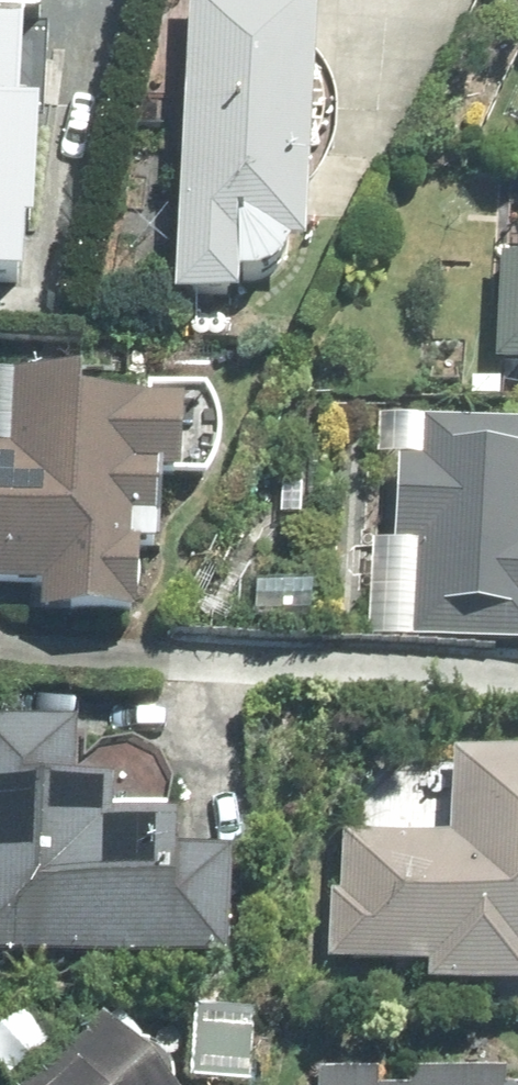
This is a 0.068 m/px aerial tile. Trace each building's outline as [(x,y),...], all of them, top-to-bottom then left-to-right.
[(33,302),(37,249),(43,250),(48,150),(41,150),(46,55),(55,57),(58,0),(0,0),(0,56),(16,58),(11,147),(0,147),(0,300),(33,302)] [(328,78),(332,15),(200,8),(184,315),(252,319),(252,300),(261,302),(273,300),(283,297),(293,291),(299,283),(305,273),(323,273),(323,199),(333,186),(339,171),(345,155),(347,139),(346,123),(342,106),(337,92),(328,78)] [(507,381),(517,381),(517,277),(509,277),(507,381)] [(48,629),(148,636),(151,573),(174,575),(179,498),(193,499),(194,489),(208,491),(225,475),(229,421),(208,398),(151,395),(149,421),(98,417),(98,401),(20,396),(15,461),(0,460),(0,597),(50,600),(48,629)] [(429,425),(427,469),(406,468),(401,551),(421,553),(416,647),(517,654),(517,430),(429,425)] [(231,948),(232,844),(185,843),(177,843),(177,818),(177,809),(116,809),(116,806),(115,780),(115,770),(73,769),(76,717),(0,714),(0,946),(231,948)] [(331,945),(436,951),(435,969),(517,975),(517,751),(461,747),(456,827),(346,820),(342,880),(336,880),(331,945)] [(113,1033),(51,1084),(156,1084),(113,1033)] [(508,1066),(412,1066),(412,1081),(384,1080),(383,1066),(357,1067),(323,1066),(323,1084),(507,1084),(508,1066)]
